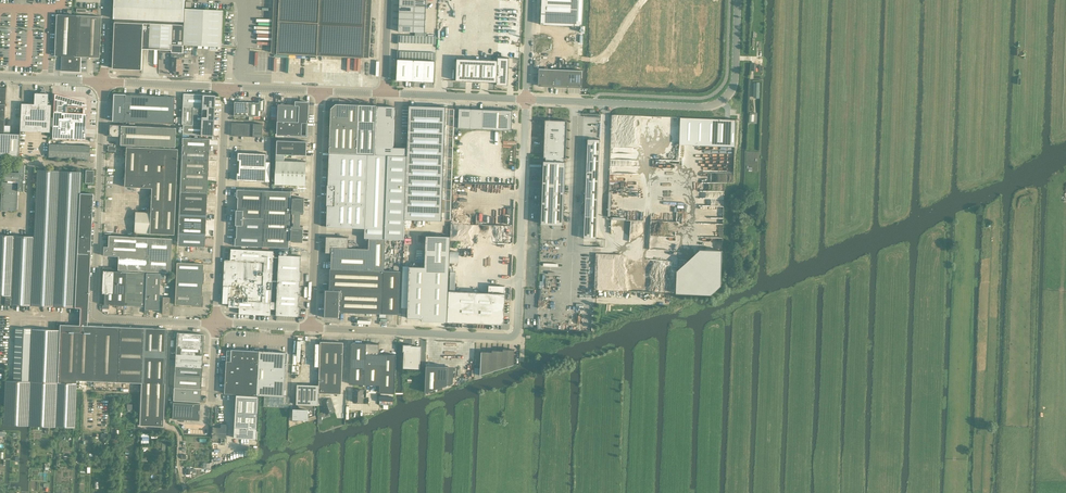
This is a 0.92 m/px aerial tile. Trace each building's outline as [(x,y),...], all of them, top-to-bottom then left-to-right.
[(113,18),(183,21),(184,0),(114,0),(113,18)] [(320,55),(364,57),(366,0),(279,0),(277,53),(320,55)] [(399,32),(425,33),(426,0),(400,0),(399,32)] [(583,0),(542,0),(541,24),(582,26),(583,0)] [(185,9),(184,25),(185,25),(185,45),(221,46),(223,10),(185,9)] [(62,56),(61,71),(80,72),(81,57),(99,57),(101,16),(56,14),(54,56),(62,56)] [(115,22),(113,68),(142,70),(143,48),(172,50),(171,57),(174,57),(173,58),(172,58),(172,71),(175,71),(174,74),(181,74),(181,59),(181,57),(183,57),(183,51),(184,51),(185,46),(183,46),(183,45),(185,45),(185,25),(184,25),(115,22)] [(497,60),(457,58),(456,80),(497,81),(497,84),(507,84),(508,58),(497,58),(497,60)] [(398,59),(397,80),(412,81),(413,60),(398,59)] [(413,60),(412,81),(423,81),(424,60),(413,60)] [(424,60),(423,81),(434,82),(435,64),(435,61),(424,60)] [(539,69),(538,86),(581,88),(582,71),(539,69)] [(19,156),(20,134),(4,133),(6,88),(0,87),(0,155),(19,156)] [(21,103),(20,120),(20,131),(49,132),(50,121),(50,104),(50,103),(45,91),(39,93),(34,93),(34,104),(21,103)] [(53,112),(52,138),(85,139),(86,113),(84,113),(85,101),(54,93),(53,112)] [(183,93),(182,107),(203,108),(203,107),(213,108),(213,95),(183,93)] [(113,94),(112,121),(153,123),(154,96),(113,94)] [(154,96),(153,123),(173,124),(174,97),(154,96)] [(235,102),(234,115),(259,116),(259,111),(265,111),(265,99),(259,99),(259,103),(247,102),(235,102)] [(295,105),(294,122),(307,122),(308,102),(299,102),(299,105),(296,105),(295,105)] [(278,104),(278,121),(294,122),(295,105),(278,104)] [(330,125),(329,152),(375,154),(376,106),(376,105),(359,104),(358,104),(336,104),(331,108),(331,111),(330,125)] [(375,154),(388,155),(407,156),(407,148),(393,147),(395,107),(376,106),(375,154)] [(182,134),(213,135),(213,125),(212,125),(213,108),(203,108),(182,107),(182,124),(183,124),(182,134)] [(407,155),(405,227),(438,228),(444,109),(409,107),(408,129),(408,147),(407,155)] [(459,109),(458,128),(512,130),(512,110),(459,109)] [(680,118),(679,144),(734,146),(736,120),(680,118)] [(565,158),(567,121),(545,120),(544,157),(546,157),(546,161),(544,161),(541,223),(563,224),(565,162),(563,162),(563,158),(565,158)] [(278,121),(277,134),(285,134),(307,135),(307,122),(294,122),(278,121)] [(232,123),(231,133),(231,136),(253,136),(254,123),(232,123)] [(254,123),(253,136),(263,137),(263,124),(254,123)] [(109,125),(109,136),(120,136),(120,145),(175,147),(175,127),(109,125)] [(182,137),(182,148),(209,149),(209,139),(182,137)] [(596,239),(600,139),(588,139),(584,238),(596,239)] [(277,140),(276,154),(276,157),(284,157),(284,154),(306,155),(307,141),(277,140)] [(48,157),(88,159),(89,146),(49,144),(48,157)] [(134,233),(174,234),(177,149),(126,146),(124,187),(133,187),(133,190),(135,190),(135,187),(151,188),(150,212),(135,212),(134,233)] [(182,148),(181,159),(208,160),(209,149),(182,148)] [(240,160),(239,166),(266,167),(266,164),(266,153),(239,152),(238,160),(240,160)] [(327,184),(327,205),(327,227),(365,228),(365,238),(369,238),(385,238),(386,229),(404,230),(407,156),(388,155),(375,154),(329,153),(328,184),(327,184)] [(276,160),(275,172),(306,173),(306,161),(284,161),(284,157),(276,157),(276,160)] [(181,159),(180,181),(207,182),(208,160),(181,159)] [(238,173),(238,180),(248,181),(248,186),(269,187),(269,182),(270,164),(266,164),(266,167),(239,166),(239,173),(238,173)] [(0,210),(16,211),(17,191),(23,191),(23,183),(25,183),(25,181),(25,180),(24,180),(24,179),(23,179),(24,165),(18,165),(18,172),(2,172),(2,180),(7,181),(7,182),(1,182),(0,210)] [(29,236),(29,233),(20,233),(20,236),(0,235),(0,269),(89,273),(90,254),(93,194),(80,193),(81,172),(36,170),(34,236),(29,236)] [(83,170),(83,183),(93,183),(94,170),(83,170)] [(275,172),(275,184),(305,185),(306,173),(275,172)] [(180,181),(180,192),(207,193),(207,182),(180,181)] [(235,245),(289,247),(291,191),(237,189),(237,197),(238,197),(238,209),(236,209),(236,225),(237,225),(236,238),(235,237),(235,245)] [(180,192),(179,213),(206,214),(207,193),(180,192)] [(293,198),(292,213),(294,213),(294,219),(294,226),(300,226),(300,220),(301,214),(304,214),(304,198),(293,198)] [(179,213),(178,224),(205,225),(206,214),(179,213)] [(178,224),(178,235),(205,236),(205,225),(178,224)] [(291,225),(291,241),(303,242),(303,226),(300,226),(294,226),(291,225)] [(170,272),(171,238),(108,235),(107,246),(103,246),(103,255),(118,256),(117,267),(102,266),(102,269),(170,272)] [(178,235),(177,246),(205,247),(205,236),(178,235)] [(422,320),(447,321),(450,236),(426,235),(425,267),(409,266),(408,318),(422,318),(422,320)] [(331,253),(331,268),(384,270),(385,238),(369,238),(369,248),(347,248),(348,237),(326,236),(326,252),(331,253)] [(225,260),(223,291),(222,303),(229,304),(229,307),(239,307),(239,313),(261,315),(270,315),(271,309),(276,309),(277,302),(271,302),(274,251),(231,248),(230,260),(225,260)] [(725,250),(702,249),(680,270),(679,292),(713,294),(723,284),(725,250)] [(450,252),(449,262),(459,263),(459,252),(450,252)] [(279,255),(277,290),(301,291),(301,286),(300,286),(300,281),(301,281),(302,271),(300,271),(301,256),(279,255)] [(176,262),(175,290),(175,304),(190,305),(190,306),(202,307),(203,295),(202,295),(202,283),(203,284),(204,271),(203,271),(203,263),(176,262)] [(339,312),(382,313),(399,314),(400,271),(384,270),(331,268),(330,268),(329,290),(324,290),(323,317),(339,318),(339,312)] [(26,305),(74,307),(74,308),(87,308),(87,313),(87,314),(89,273),(0,269),(0,304),(5,304),(5,305),(10,305),(10,304),(26,305)] [(105,270),(104,304),(134,306),(135,272),(105,270)] [(144,306),(145,272),(135,272),(134,306),(144,306)] [(146,272),(144,309),(158,310),(160,278),(164,278),(164,273),(160,273),(146,272)] [(449,290),(447,321),(504,324),(505,293),(505,286),(489,285),(488,292),(449,290)] [(277,290),(277,300),(299,301),(299,296),(300,296),(301,291),(277,290)] [(277,300),(277,302),(276,309),(276,315),(298,316),(298,315),(299,315),(300,306),(299,306),(299,301),(277,300)] [(15,328),(13,380),(5,380),(3,425),(74,428),(76,380),(95,381),(96,339),(97,326),(87,325),(87,320),(86,325),(60,324),(59,330),(15,328)] [(96,339),(95,381),(141,382),(139,425),(163,426),(165,383),(167,328),(143,327),(97,326),(96,339)] [(177,332),(176,343),(190,344),(190,333),(177,332)] [(190,333),(190,344),(203,345),(204,334),(190,333)] [(321,341),(319,385),(319,393),(331,393),(341,394),(343,342),(321,341)] [(351,343),(350,384),(380,385),(379,392),(395,393),(396,355),(379,354),(379,344),(371,343),(366,342),(366,343),(351,343)] [(176,343),(176,354),(203,356),(203,345),(190,344),(176,343)] [(403,344),(403,351),(404,351),(403,368),(420,368),(421,346),(412,346),(412,345),(403,344)] [(225,393),(257,395),(260,352),(227,350),(225,393)] [(260,352),(257,395),(265,395),(264,406),(289,407),(289,397),(284,396),(287,353),(260,352)] [(176,354),(175,365),(202,366),(203,356),(176,354)] [(174,376),(201,377),(202,366),(175,365),(170,365),(169,376),(174,376)] [(426,365),(425,392),(454,383),(454,379),(447,379),(448,366),(426,365)] [(174,376),(174,387),(201,388),(201,377),(174,376)] [(293,408),(293,420),(295,420),(295,421),(295,422),(307,418),(308,421),(316,419),(315,415),(314,415),(315,405),(318,405),(319,393),(319,385),(297,384),(296,404),(298,404),(298,408),(293,408)] [(174,387),(173,400),(200,402),(201,389),(174,387)] [(362,402),(363,390),(354,389),(354,402),(362,402)] [(319,393),(318,405),(323,405),(326,414),(335,411),(331,398),(331,393),(319,393)] [(257,439),(259,396),(236,394),(234,438),(257,439)] [(199,420),(199,412),(200,403),(173,402),(172,419),(199,420)] [(226,438),(226,428),(213,427),(213,437),(226,438)]
